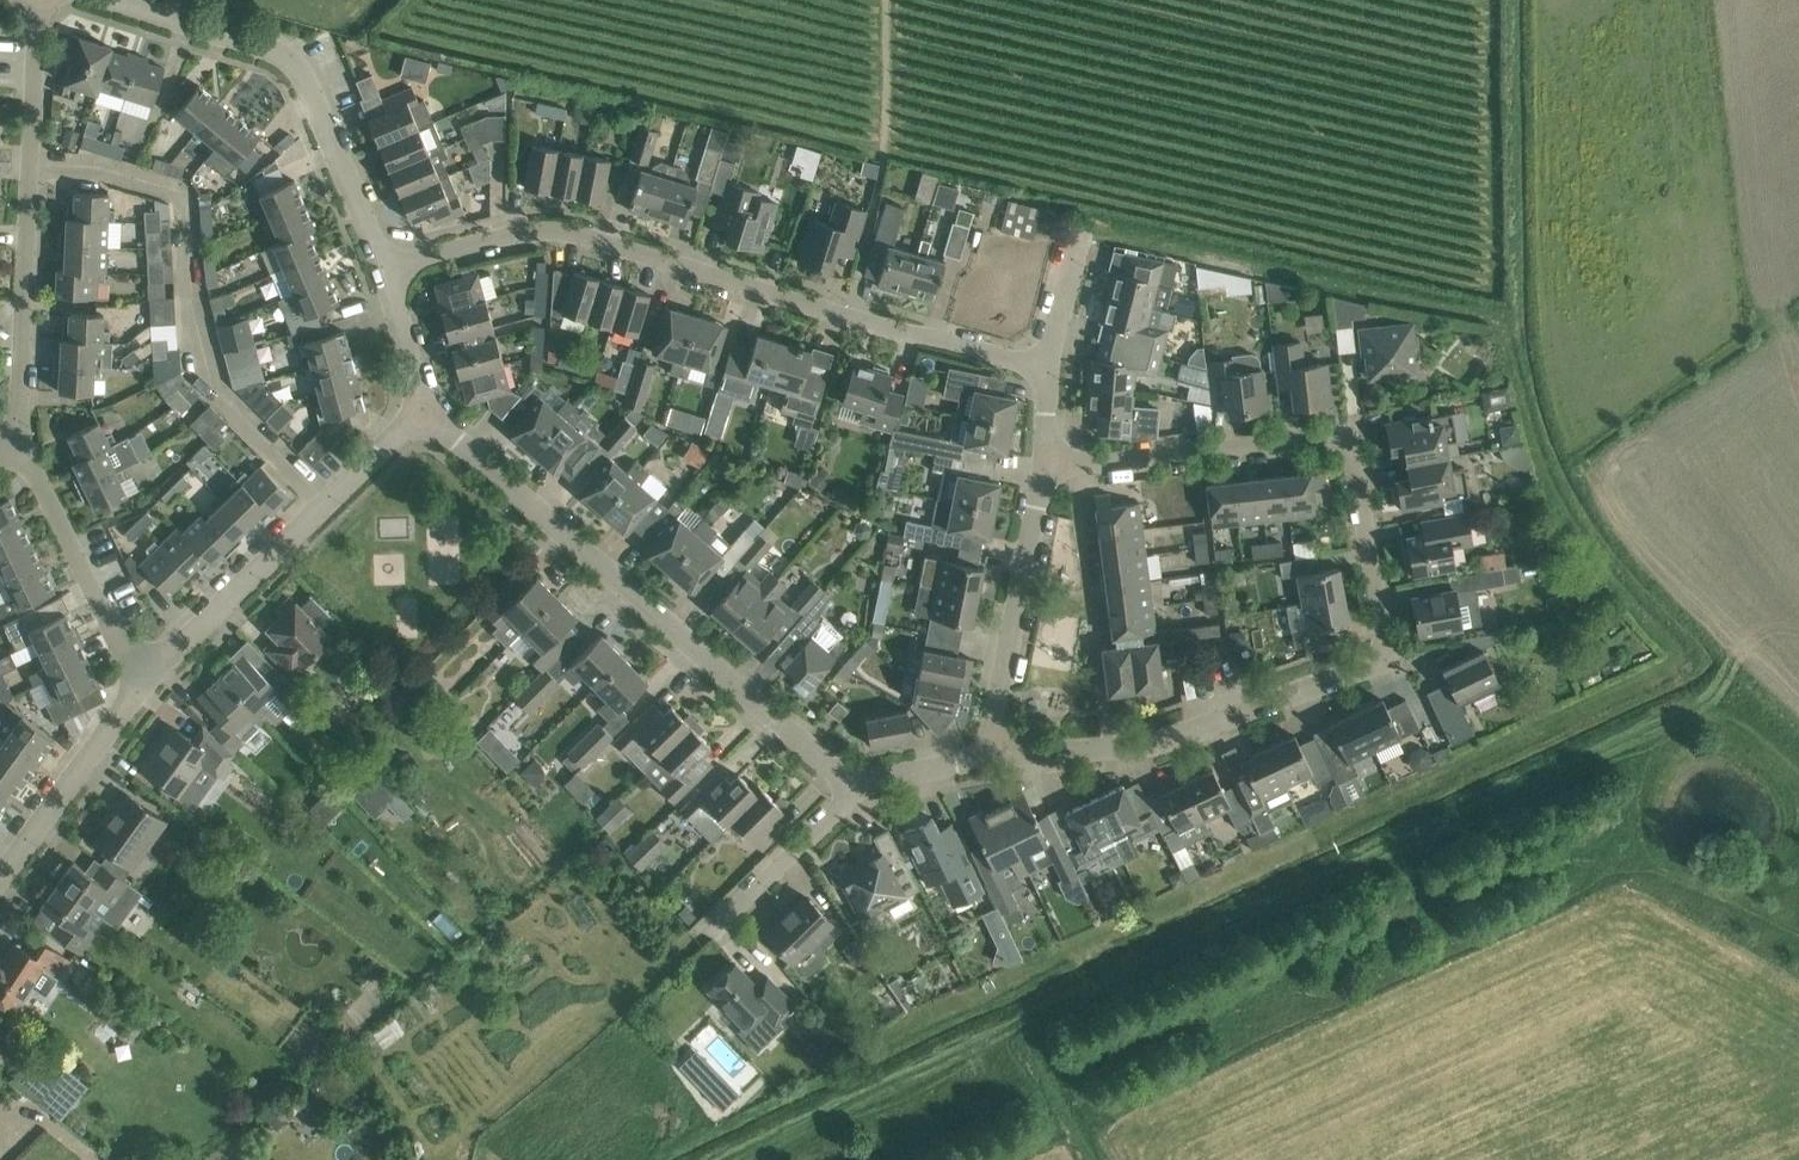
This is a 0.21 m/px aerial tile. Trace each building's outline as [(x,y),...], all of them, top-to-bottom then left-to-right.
[(153,105),(164,68),(110,51),(111,47),(69,34),(64,51),(74,54),(61,95),(74,99),(78,87),(97,93),(98,88),(153,105)] [(219,102),(199,85),(175,114),(196,131),(219,102)] [(377,141),(378,145),(418,128),(433,122),(424,100),(419,103),(412,87),(397,93),(396,92),(380,100),(385,111),(368,119),(374,133),(371,139),(377,141)] [(576,100),(572,120),(587,123),(591,103),(576,100)] [(567,108),(537,101),(535,113),(564,120),(567,108)] [(239,118),(219,102),(196,131),(216,147),(239,118)] [(625,125),(639,128),(641,118),(645,118),(647,110),(637,108),(636,116),(627,114),(625,125)] [(476,133),(465,138),(470,150),(492,141),(487,114),(472,121),(476,133)] [(506,141),(506,114),(487,114),(492,141),(506,141)] [(239,118),(216,147),(236,163),(260,135),(239,118)] [(476,133),(472,121),(460,125),(465,138),(476,133)] [(630,158),(647,163),(657,131),(640,126),(630,158)] [(424,142),(418,128),(378,145),(380,149),(378,154),(383,156),(389,170),(444,147),(439,136),(424,142)] [(95,139),(92,150),(121,159),(124,148),(95,139)] [(550,192),(558,149),(532,144),(523,187),(537,190),(541,194),(545,191),(550,192)] [(795,144),(789,173),(815,178),(820,149),(795,144)] [(695,178),(712,183),(720,158),(722,151),(705,146),(695,178)] [(398,191),(399,195),(449,175),(442,159),(448,156),(445,147),(444,147),(389,170),(395,184),(392,189),(398,191)] [(571,196),(575,197),(583,154),(558,149),(550,192),(563,194),(566,199),(571,196)] [(596,201),(601,202),(609,159),(583,154),(575,197),(588,199),(591,204),(596,201)] [(720,158),(712,183),(710,190),(724,194),(714,225),(730,229),(727,240),(761,251),(768,228),(776,202),(757,196),(758,192),(728,182),(735,163),(720,158)] [(169,163),(155,159),(152,169),(166,173),(169,163)] [(482,159),(453,171),(462,191),(491,178),(482,159)] [(653,165),(651,172),(641,169),(628,209),(631,210),(632,206),(640,209),(640,213),(656,218),(673,165),(660,161),(653,165)] [(166,173),(181,178),(184,167),(169,163),(166,173)] [(697,186),(687,183),(690,176),(685,169),(673,165),(656,218),(673,223),(675,220),(683,222),(682,226),(684,226),(697,186)] [(921,173),(915,195),(951,205),(958,183),(921,173)] [(399,204),(404,207),(410,221),(428,213),(433,225),(464,212),(449,175),(399,195),(401,199),(399,204)] [(304,204),(294,180),(259,195),(270,219),(304,204)] [(67,208),(66,219),(107,221),(114,221),(115,210),(107,210),(108,194),(75,192),(74,208),(67,208)] [(200,208),(210,207),(209,193),(199,194),(200,208)] [(851,256),(866,211),(835,201),(828,224),(811,218),(797,262),(830,272),(836,252),(851,256)] [(1007,201),(1000,229),(1032,237),(1039,209),(1007,201)] [(888,289),(905,294),(917,254),(893,247),(904,208),(887,203),(878,235),(865,275),(878,279),(877,286),(879,286),(880,283),(888,285),(888,289)] [(304,204),(270,219),(280,242),(273,245),(314,228),(304,204)] [(201,224),(211,223),(210,207),(200,208),(201,224)] [(144,211),(145,222),(169,221),(169,210),(144,211)] [(106,246),(107,221),(66,219),(66,233),(59,233),(58,244),(106,246)] [(145,222),(146,248),(171,246),(169,221),(145,222)] [(960,259),(969,226),(952,222),(943,254),(960,259)] [(211,223),(201,224),(202,239),(213,238),(211,223)] [(314,228),(273,245),(284,269),(318,254),(308,231),(314,229),(314,228)] [(921,239),(917,254),(905,294),(922,299),(924,296),(931,298),(930,302),(933,302),(945,262),(926,256),(931,241),(921,239)] [(105,272),(106,246),(58,244),(58,255),(65,255),(64,269),(57,269),(105,272)] [(171,246),(146,248),(148,274),(164,273),(172,272),(171,246)] [(318,254),(284,269),(294,293),(328,278),(318,254)] [(214,255),(203,256),(205,271),(215,270),(214,255)] [(1112,271),(1106,296),(1150,308),(1165,312),(1171,286),(1177,265),(1145,257),(1140,278),(1112,271)] [(546,294),(547,272),(545,271),(545,262),(537,261),(535,293),(546,294)] [(1228,272),(1196,266),(1199,287),(1227,284),(1229,284),(1228,272)] [(105,272),(57,269),(56,296),(97,298),(97,282),(105,282),(105,272)] [(215,270),(205,271),(207,286),(217,285),(215,270)] [(564,312),(582,318),(595,277),(586,275),(583,270),(578,272),(573,271),(572,275),(553,270),(550,313),(562,317),(564,312)] [(148,283),(164,282),(164,273),(148,274),(148,283)] [(442,315),(485,303),(477,273),(434,285),(439,300),(436,305),(441,308),(442,311),(441,311),(442,315)] [(603,280),(595,277),(582,318),(606,326),(619,285),(611,282),(608,277),(603,280)] [(328,278),(294,293),(304,317),(338,302),(328,278)] [(1281,284),(1266,281),(1268,302),(1283,300),(1281,284)] [(628,288),(619,285),(606,326),(636,335),(649,294),(636,290),(633,285),(628,288)] [(525,312),(534,313),(534,315),(544,316),(546,294),(535,293),(535,299),(526,298),(525,312)] [(1146,324),(1150,308),(1106,296),(1099,322),(1129,330),(1125,346),(1160,355),(1167,330),(1146,324)] [(1363,304),(1333,296),(1335,328),(1352,326),(1351,319),(1365,317),(1363,304)] [(485,303),(442,315),(449,339),(451,339),(452,343),(493,332),(485,303)] [(216,324),(226,322),(223,307),(213,310),(216,324)] [(669,372),(678,374),(696,316),(666,307),(652,351),(673,358),(669,372)] [(102,331),(103,315),(69,313),(69,329),(62,329),(61,340),(95,342),(109,342),(110,331),(102,331)] [(151,325),(176,323),(175,313),(150,314),(151,325)] [(226,322),(216,324),(223,351),(253,343),(245,313),(226,322)] [(727,325),(696,316),(678,374),(687,377),(691,364),(713,370),(727,325)] [(304,368),(305,369),(358,355),(358,354),(351,356),(344,331),(323,337),(319,324),(286,333),(290,345),(298,343),(301,355),(308,353),(311,366),(304,368)] [(1368,380),(1415,374),(1412,347),(1415,347),(1412,324),(1359,330),(1361,346),(1365,346),(1368,380)] [(531,348),(543,349),(544,327),(533,326),(531,348)] [(493,332),(452,343),(453,348),(451,348),(458,373),(501,361),(493,332)] [(750,355),(730,349),(717,390),(750,400),(756,379),(771,384),(784,343),(757,335),(750,355)] [(152,340),(152,351),(177,349),(177,338),(152,340)] [(94,356),(95,342),(61,340),(60,355),(53,354),(53,365),(101,367),(101,356),(94,356)] [(1301,342),(1272,345),(1276,380),(1290,379),(1293,407),(1331,403),(1326,363),(1304,366),(1301,342)] [(780,409),(813,419),(826,379),(805,372),(811,352),(784,343),(771,384),(787,388),(780,409)] [(1186,360),(1204,365),(1202,345),(1196,346),(1188,354),(1186,360)] [(1160,355),(1125,346),(1121,362),(1090,360),(1088,386),(1133,389),(1134,373),(1156,375),(1160,355)] [(531,348),(530,370),(541,371),(543,349),(531,348)] [(134,349),(120,358),(128,368),(141,359),(134,349)] [(179,349),(177,349),(152,351),(153,360),(180,359),(179,349)] [(1231,356),(1232,360),(1207,362),(1212,408),(1228,406),(1229,414),(1267,410),(1262,370),(1260,370),(1259,360),(1256,356),(1251,353),(1231,356)] [(571,369),(575,358),(561,354),(557,365),(571,369)] [(358,355),(305,369),(308,380),(315,378),(318,392),(358,381),(354,368),(361,366),(358,355)] [(571,369),(585,374),(589,363),(575,358),(571,369)] [(639,359),(637,365),(628,394),(625,404),(641,409),(655,364),(639,359)] [(637,365),(623,360),(614,389),(628,394),(637,365)] [(501,361),(458,373),(459,376),(460,376),(460,380),(458,385),(462,387),(467,402),(510,391),(501,361)] [(92,393),(103,393),(104,377),(100,377),(101,367),(53,365),(52,376),(59,376),(59,392),(92,393)] [(890,376),(854,365),(842,401),(864,407),(860,420),(892,430),(902,396),(886,391),(890,376)] [(1191,382),(1187,398),(1211,404),(1207,370),(1195,367),(1191,382)] [(972,402),(969,417),(1011,426),(1017,398),(976,390),(979,375),(949,369),(944,396),(972,402)] [(260,370),(230,379),(232,385),(235,389),(248,384),(263,380),(260,370)] [(186,380),(180,371),(154,384),(165,400),(173,407),(193,387),(186,380)] [(248,384),(235,389),(266,419),(283,402),(269,387),(265,389),(263,380),(248,384)] [(358,381),(318,392),(322,406),(315,407),(318,420),(365,407),(358,381)] [(508,432),(532,452),(573,406),(566,400),(556,411),(540,397),(544,392),(532,382),(520,396),(530,406),(508,432)] [(1129,440),(1156,437),(1158,409),(1132,407),(1133,389),(1088,386),(1086,412),(1099,413),(1097,435),(1130,437),(1129,440)] [(1509,386),(1482,392),(1486,411),(1513,405),(1509,386)] [(191,404),(184,397),(193,387),(173,407),(180,414),(191,404)] [(906,396),(904,404),(923,408),(924,399),(906,396)] [(209,405),(190,424),(206,441),(217,430),(226,422),(209,405)] [(587,460),(602,443),(608,437),(596,427),(596,422),(584,411),(580,413),(573,406),(532,452),(556,474),(576,450),(587,460)] [(710,413),(704,432),(720,437),(726,418),(710,413)] [(1403,420),(1385,423),(1389,447),(1391,454),(1404,452),(1406,464),(1448,457),(1445,443),(1457,440),(1452,413),(1428,418),(1427,415),(1416,418),(1413,416),(1405,417),(1403,420)] [(694,414),(689,431),(698,434),(704,417),(694,414)] [(938,438),(935,454),(975,462),(978,448),(1006,453),(1011,426),(969,417),(955,414),(949,440),(938,438)] [(608,437),(602,443),(614,453),(637,427),(625,417),(608,437)] [(103,449),(116,443),(111,433),(104,436),(97,422),(68,437),(75,451),(68,454),(73,464),(103,449)] [(1516,423),(1499,427),(1502,444),(1520,440),(1516,423)] [(311,466),(335,442),(322,428),(298,452),(311,466)] [(225,438),(217,430),(206,441),(214,449),(225,438)] [(702,465),(707,448),(686,442),(681,459),(702,465)] [(192,456),(200,463),(211,452),(203,445),(192,456)] [(883,470),(877,486),(899,490),(907,449),(891,446),(886,471),(883,470)] [(78,490),(120,469),(116,459),(109,462),(103,449),(73,464),(79,477),(73,480),(78,490)] [(956,485),(953,501),(994,510),(1000,482),(972,477),(975,462),(935,454),(932,471),(945,473),(944,483),(956,485)] [(578,492),(602,513),(642,467),(636,461),(626,471),(609,457),(578,492)] [(1408,476),(1395,479),(1396,486),(1401,510),(1418,507),(1420,509),(1428,507),(1431,504),(1443,502),(1442,500),(1469,495),(1464,467),(1450,470),(1448,457),(1406,464),(1408,476)] [(244,472),(237,479),(270,513),(289,495),(261,466),(249,477),(244,472)] [(657,499),(666,487),(642,467),(602,513),(626,534),(632,527),(643,537),(667,508),(657,499)] [(788,467),(784,480),(799,484),(803,471),(788,467)] [(120,469),(78,490),(82,499),(89,496),(96,510),(126,496),(119,482),(125,478),(120,469)] [(1284,476),(1289,517),(1315,514),(1312,487),(1325,485),(1323,471),(1284,476)] [(179,493),(190,483),(183,475),(172,486),(179,493)] [(1289,517),(1284,476),(1259,479),(1263,520),(1289,517)] [(223,502),(247,526),(258,515),(263,521),(270,513),(237,479),(229,486),(234,491),(223,502)] [(1259,479),(1233,481),(1238,523),(1263,520),(1259,479)] [(1233,481),(1206,485),(1211,526),(1238,523),(1233,481)] [(179,493),(172,486),(161,496),(169,504),(179,493)] [(1099,534),(1141,529),(1138,503),(1110,506),(1108,494),(1094,496),(1099,534)] [(20,521),(8,497),(0,501),(0,531),(20,521)] [(994,510),(953,501),(936,497),(931,525),(935,526),(932,541),(959,547),(962,532),(989,537),(994,510)] [(1188,499),(1191,523),(1204,521),(1201,498),(1188,499)] [(208,508),(200,515),(234,549),(241,542),(236,537),(247,526),(223,502),(213,513),(208,508)] [(673,502),(667,508),(643,537),(651,544),(645,551),(669,572),(710,526),(703,519),(693,530),(677,516),(683,510),(673,502)] [(870,507),(866,520),(882,527),(885,511),(870,507)] [(135,522),(143,530),(153,519),(146,512),(135,522)] [(1473,544),(1467,512),(1436,517),(1438,531),(1406,537),(1412,575),(1455,567),(1452,548),(1473,544)] [(226,557),(234,549),(200,515),(183,533),(182,533),(210,562),(221,552),(226,557)] [(31,544),(20,521),(0,531),(0,560),(31,544)] [(143,530),(135,522),(124,533),(132,540),(143,530)] [(717,532),(710,526),(669,572),(693,593),(715,568),(723,576),(760,534),(748,524),(731,545),(717,532)] [(182,533),(183,533),(177,528),(159,546),(187,575),(197,565),(202,570),(210,562),(182,533)] [(1103,560),(1144,554),(1141,529),(1099,534),(1103,560)] [(1194,548),(1207,546),(1206,531),(1192,533),(1194,548)] [(889,533),(886,548),(901,551),(904,536),(902,535),(889,533)] [(772,544),(760,534),(723,576),(740,558),(751,568),(772,544)] [(1314,539),(1294,542),(1297,559),(1311,556),(1317,555),(1314,539)] [(168,594),(187,575),(159,546),(154,541),(146,549),(151,554),(139,565),(168,594)] [(1281,541),(1266,543),(1267,555),(1283,553),(1281,541)] [(1251,545),(1252,557),(1267,555),(1266,543),(1251,545)] [(1,573),(7,585),(43,567),(31,544),(0,560),(0,573),(1,573)] [(1194,548),(1195,562),(1209,561),(1207,546),(1194,548)] [(1215,562),(1231,560),(1230,547),(1214,549),(1215,562)] [(1478,560),(1464,563),(1466,574),(1506,567),(1502,549),(1477,554),(1478,560)] [(1148,580),(1144,554),(1103,560),(1106,585),(1148,580)] [(1301,602),(1343,595),(1338,567),(1314,572),(1311,556),(1297,559),(1279,562),(1282,577),(1297,575),(1301,602)] [(919,584),(936,587),(936,588),(977,596),(983,568),(941,560),(940,568),(935,568),(935,564),(924,562),(919,584)] [(881,577),(893,580),(895,566),(884,564),(881,577)] [(1466,574),(1453,576),(1456,590),(1475,587),(1475,588),(1517,581),(1514,566),(1506,567),(1466,574)] [(54,591),(43,567),(7,585),(14,598),(0,605),(0,606),(5,616),(54,591)] [(760,582),(747,571),(712,610),(733,629),(778,579),(770,572),(760,582)] [(510,617),(523,630),(556,597),(536,577),(528,584),(518,574),(482,610),(499,628),(510,617)] [(873,622),(874,622),(885,623),(893,580),(881,577),(873,622)] [(786,586),(778,579),(733,629),(755,648),(790,608),(777,597),(786,586)] [(804,614),(824,590),(812,580),(792,603),(804,614)] [(1106,585),(1109,611),(1151,605),(1148,580),(1106,585)] [(1215,598),(1214,582),(1201,583),(1202,589),(1198,590),(1194,593),(1195,600),(1203,599),(1215,598)] [(827,587),(824,590),(804,614),(777,645),(792,658),(784,667),(799,680),(794,686),(804,695),(847,646),(816,619),(826,602),(834,593),(827,587)] [(1436,594),(1412,598),(1419,635),(1481,624),(1475,588),(1475,587),(1456,590),(1436,594)] [(936,588),(930,617),(971,625),(977,596),(936,588)] [(276,638),(264,650),(290,677),(330,638),(328,637),(341,624),(310,593),(309,594),(310,596),(299,607),(290,598),(281,606),(286,611),(267,629),(276,638)] [(1287,605),(1294,648),(1327,642),(1324,627),(1348,622),(1343,595),(1301,602),(1287,605)] [(576,617),(556,597),(523,630),(535,643),(525,653),(543,671),(545,668),(579,635),(569,625),(576,617)] [(1216,613),(1215,598),(1203,599),(1204,614),(1216,613)] [(1155,632),(1151,605),(1109,611),(1113,637),(1115,637),(1116,647),(1143,643),(1142,633),(1155,632)] [(34,641),(40,654),(76,637),(65,613),(43,623),(36,608),(3,624),(16,650),(34,641)] [(883,637),(885,623),(874,622),(872,636),(883,637)] [(1205,625),(1207,635),(1219,634),(1218,623),(1205,625)] [(1205,625),(1193,627),(1195,637),(1207,635),(1205,625)] [(1488,626),(1463,638),(1471,653),(1496,642),(1488,626)] [(1183,639),(1195,637),(1193,627),(1182,628),(1183,639)] [(1183,639),(1182,628),(1170,630),(1172,640),(1183,639)] [(595,686),(624,658),(600,634),(562,672),(573,683),(583,674),(595,686)] [(40,654),(46,667),(29,675),(34,686),(42,682),(87,660),(76,637),(40,654)] [(909,646),(904,672),(918,675),(960,684),(960,685),(967,686),(969,674),(972,659),(965,658),(957,656),(935,652),(938,639),(927,637),(924,650),(923,649),(909,646)] [(1156,642),(1143,643),(1116,647),(1103,649),(1108,694),(1162,687),(1156,642)] [(842,666),(850,673),(859,662),(858,661),(864,654),(858,648),(842,666)] [(1499,683),(1482,649),(1441,669),(1448,682),(1426,692),(1451,743),(1472,732),(1458,703),(1499,683)] [(0,658),(0,674),(3,673),(14,667),(8,654),(0,658)] [(234,662),(220,676),(263,720),(264,720),(267,723),(271,720),(292,699),(285,693),(293,686),(290,683),(273,666),(263,675),(245,656),(236,665),(234,662)] [(597,708),(609,719),(647,682),(624,658),(595,686),(607,699),(597,708)] [(87,660),(42,682),(52,702),(45,705),(55,724),(62,720),(69,735),(75,739),(89,719),(77,694),(99,684),(87,660)] [(841,684),(847,677),(860,684),(863,680),(850,673),(842,666),(833,677),(841,684)] [(558,682),(545,668),(543,671),(515,698),(528,712),(558,682)] [(918,678),(913,701),(941,707),(940,714),(953,717),(960,685),(960,684),(918,675),(918,678)] [(208,692),(200,701),(220,722),(211,731),(212,731),(229,748),(233,752),(245,740),(258,727),(257,727),(263,720),(220,676),(206,690),(208,692)] [(0,686),(0,699),(7,705),(14,696),(0,686)] [(1356,712),(1374,750),(1419,728),(1405,699),(1386,708),(1382,700),(1356,712)] [(848,710),(837,701),(828,711),(839,720),(848,710)] [(653,702),(638,719),(614,741),(625,754),(637,743),(654,760),(655,761),(696,721),(691,716),(690,717),(685,717),(683,718),(671,706),(664,713),(653,702)] [(6,719),(3,716),(0,720),(0,733),(38,761),(54,739),(13,709),(6,719)] [(865,719),(870,746),(898,740),(900,747),(914,745),(907,711),(865,719)] [(1352,761),(1374,750),(1356,712),(1313,734),(1326,760),(1333,775),(1336,783),(1337,784),(1358,774),(1352,761)] [(701,726),(696,721),(655,761),(654,760),(643,771),(673,802),(689,786),(710,766),(710,761),(703,753),(710,746),(698,734),(700,732),(700,727),(701,726)] [(568,753),(569,754),(563,759),(574,772),(582,766),(612,736),(599,723),(568,753)] [(157,747),(141,769),(160,783),(178,797),(188,804),(193,807),(205,791),(200,788),(190,781),(202,764),(217,775),(227,760),(232,753),(221,743),(202,726),(199,729),(201,730),(202,728),(206,731),(197,744),(192,740),(177,729),(161,750),(157,747)] [(489,730),(478,741),(506,770),(518,759),(489,730)] [(38,761),(0,733),(0,764),(23,781),(38,761)] [(1333,775),(1326,760),(1310,768),(1294,735),(1268,748),(1286,786),(1311,774),(1316,783),(1333,775)] [(1265,807),(1261,798),(1286,786),(1268,748),(1241,761),(1244,767),(1231,774),(1250,814),(1265,807)] [(23,781),(0,764),(0,796),(8,802),(23,781)] [(1212,769),(1186,782),(1204,820),(1231,807),(1212,769)] [(722,830),(727,825),(763,790),(757,784),(757,785),(751,785),(750,787),(738,774),(730,782),(720,771),(697,794),(679,809),(692,822),(695,819),(713,838),(722,830)] [(564,784),(582,803),(595,791),(576,772),(564,784)] [(367,788),(385,805),(395,795),(375,775),(367,782),(367,788)] [(1210,833),(1204,820),(1186,782),(1146,801),(1151,811),(1159,828),(1170,852),(1210,833)] [(1320,800),(1299,809),(1306,825),(1336,812),(1348,806),(1337,784),(1336,783),(1332,785),(1329,796),(1328,796),(1320,800)] [(1159,828),(1151,811),(1138,817),(1122,785),(1094,799),(1112,837),(1126,830),(1131,842),(1159,828)] [(329,787),(304,813),(319,828),(344,802),(329,787)] [(774,801),(763,790),(727,825),(734,832),(739,827),(761,850),(784,827),(774,817),(783,808),(783,802),(784,801),(779,796),(774,801)] [(123,879),(131,867),(132,868),(166,822),(124,792),(103,821),(107,824),(94,841),(109,852),(101,863),(123,879)] [(1011,802),(998,808),(1028,872),(1037,868),(1038,868),(1030,851),(1047,843),(1038,825),(1035,819),(1036,819),(1034,815),(1033,815),(1022,792),(1009,798),(1011,802)] [(8,802),(0,796),(0,813),(8,802)] [(618,796),(596,818),(610,832),(632,810),(618,796)] [(1061,841),(1075,869),(1100,856),(1104,864),(1116,864),(1123,860),(1112,837),(1094,799),(1065,812),(1071,825),(1057,832),(1061,841)] [(982,811),(969,817),(981,841),(980,841),(982,845),(983,845),(985,849),(994,868),(1011,860),(1019,877),(1028,872),(998,808),(984,815),(982,811)] [(912,827),(902,832),(927,884),(938,878),(951,906),(981,892),(952,830),(940,835),(932,818),(929,819),(925,816),(911,822),(912,827)] [(1272,826),(1259,833),(1265,843),(1277,837),(1272,826)] [(849,861),(829,872),(837,887),(843,884),(862,920),(888,906),(894,917),(913,907),(906,894),(919,887),(888,829),(875,836),(883,851),(852,867),(849,861)] [(646,873),(666,841),(652,833),(632,864),(646,873)] [(1265,843),(1259,833),(1246,839),(1252,849),(1265,843)] [(1049,847),(1046,849),(1060,877),(1062,880),(1063,884),(1079,877),(1075,869),(1061,841),(1049,847)] [(115,910),(114,906),(130,884),(123,879),(101,863),(92,875),(73,862),(57,884),(92,909),(104,918),(109,917),(115,910)] [(996,872),(983,878),(997,907),(998,908),(1001,914),(1012,909),(1018,906),(1011,891),(1010,889),(1001,869),(996,872)] [(83,922),(92,909),(57,884),(41,906),(59,920),(50,932),(79,953),(95,931),(83,922)] [(805,895),(765,934),(793,962),(832,924),(805,895)] [(685,906),(678,912),(688,923),(695,916),(685,906)] [(1006,924),(1001,914),(998,908),(988,913),(995,929),(1006,924)] [(1012,909),(1001,914),(1006,924),(1016,919),(1012,909)] [(868,955),(856,936),(840,946),(853,965),(868,955)] [(70,960),(34,937),(25,950),(14,942),(0,964),(0,1005),(14,1014),(32,986),(46,996),(70,960)] [(735,963),(707,990),(742,1026),(737,1031),(756,1051),(783,1026),(778,1021),(794,1005),(767,976),(756,986),(735,963)] [(897,977),(888,984),(896,996),(903,992),(897,977)] [(706,1059),(689,1076),(722,1111),(740,1094),(706,1059)] [(53,1081),(41,1096),(64,1114),(87,1086),(64,1068),(53,1081)]
